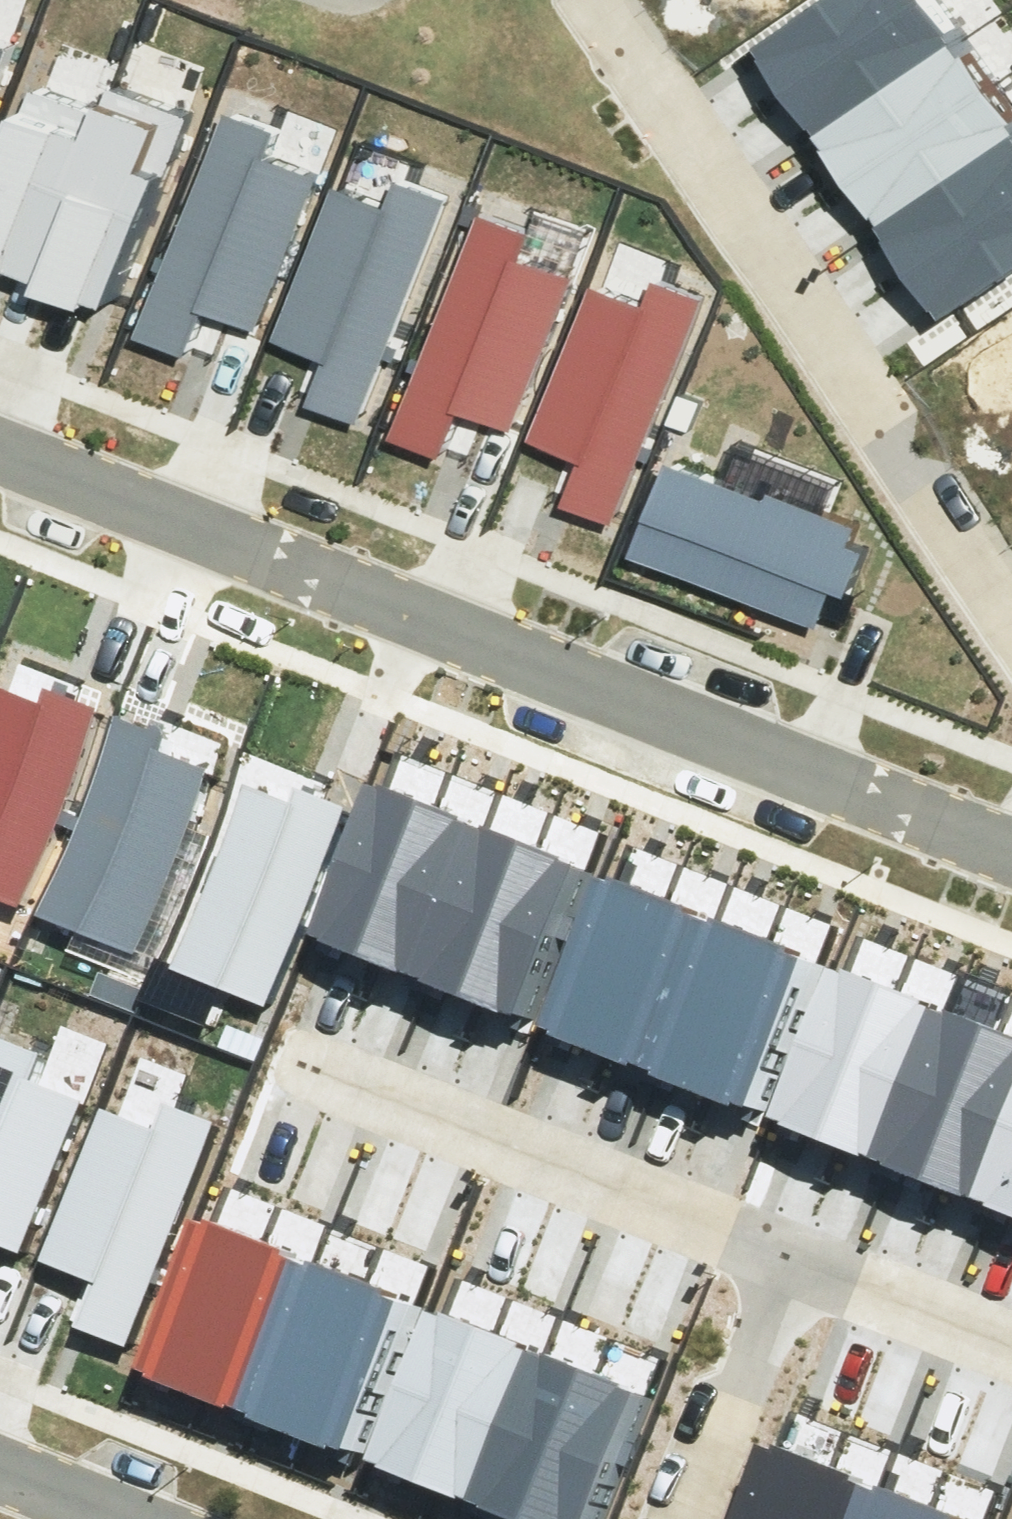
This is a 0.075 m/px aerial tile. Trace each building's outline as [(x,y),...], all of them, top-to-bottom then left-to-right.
[(777,22),(808,68),(910,0),(811,0),(777,22)] [(808,68),(838,113),(973,24),(958,0),(910,0),(808,68)] [(973,24),(838,113),(869,159),(1004,69),(973,24)] [(11,48),(0,44),(0,74),(11,48)] [(869,159),(899,204),(1011,130),(1011,81),(1004,69),(869,159)] [(125,90),(110,84),(98,113),(37,89),(0,180),(0,244),(15,250),(19,241),(55,256),(125,90)] [(125,90),(55,256),(118,281),(186,115),(125,90)] [(233,100),(147,320),(194,339),(211,296),(265,317),(325,164),(271,144),(281,118),(233,100)] [(899,204),(930,250),(1011,195),(1011,130),(899,204)] [(325,384),(372,403),(459,182),(411,164),(401,189),(348,168),(288,321),(342,341),(325,384)] [(930,250),(960,295),(1011,261),(1011,195),(930,250)] [(484,197),(398,417),(446,436),(463,393),(516,414),(576,261),(522,240),(532,215),(484,197)] [(579,485),(627,503),(713,283),(665,264),(655,289),(602,269),(542,421),(596,442),(579,485)] [(683,459),(655,531),(831,599),(840,576),(858,583),(877,534),(683,459)] [(15,879),(82,703),(0,672),(0,873),(15,879)] [(118,717),(51,893),(136,925),(203,749),(118,717)] [(391,768),(325,932),(379,954),(446,789),(391,768)] [(255,780),(188,956),(273,988),(340,813),(255,780)] [(446,789),(379,954),(434,975),(500,811),(446,789)] [(500,811),(434,975),(488,997),(555,833),(500,811)] [(555,833),(488,997),(543,1019),(609,855),(555,833)] [(621,861),(555,1025),(609,1047),(675,883),(621,861)] [(675,883),(609,1047),(664,1069),(730,905),(675,883)] [(730,905),(664,1069),(718,1091),(784,927),(730,905)] [(784,927),(718,1091),(773,1112),(839,948),(784,927)] [(860,967),(801,1110),(851,1130),(910,988),(860,967)] [(910,988),(851,1130),(901,1150),(959,1008),(910,988)] [(959,1008),(901,1150),(951,1171),(1009,1028),(959,1008)] [(29,1243),(88,1090),(39,1071),(49,1046),(0,1027),(0,1232),(29,1243)] [(951,1171),(1001,1191),(1011,1163),(1011,1029),(1009,1028),(951,1171)] [(92,1317),(138,1334),(224,1115),(174,1095),(164,1120),(115,1101),(56,1254),(109,1274),(92,1317)] [(1001,1191),(1011,1196),(1011,1163),(1001,1191)] [(221,1215),(164,1360),(215,1380),(272,1235),(221,1215)] [(272,1235),(215,1380),(266,1400),(323,1255),(272,1235)] [(323,1255),(266,1400),(316,1420),(374,1275),(323,1255)] [(374,1275),(316,1420),(367,1439),(424,1295),(374,1275)] [(449,1310),(389,1453),(439,1474),(499,1332),(449,1310)] [(499,1332),(439,1474),(489,1495),(550,1353),(499,1332)] [(550,1353),(489,1495),(539,1517),(600,1374),(550,1353)] [(539,1517),(545,1518),(597,1518),(650,1395),(600,1374),(539,1517)] [(755,1518),(814,1518),(837,1459),(785,1439),(755,1518)] [(814,1518),(873,1518),(889,1478),(837,1459),(814,1518)] [(873,1518),(932,1518),(940,1498),(889,1478),(873,1518)] [(932,1518),(991,1518),(992,1517),(940,1498),(932,1518)]
